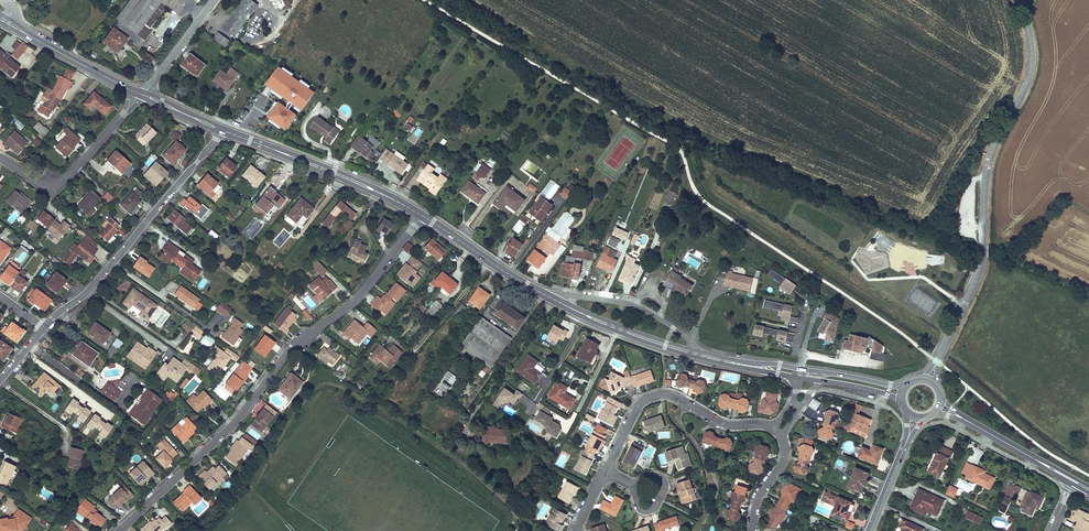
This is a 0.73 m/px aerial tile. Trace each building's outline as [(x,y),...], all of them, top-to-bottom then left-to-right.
[(116,19),(119,21),(113,28),(127,39),(140,48),(152,30),(150,28),(151,27),(167,6),(177,14),(188,0),(130,0),(116,19)] [(251,0),(244,0),(223,28),(235,36),(258,5),(251,0)] [(127,39),(113,28),(103,42),(117,52),(127,39)] [(226,38),(218,32),(214,38),(222,44),(226,38)] [(0,51),(0,67),(11,77),(20,68),(9,58),(11,55),(8,53),(6,56),(0,51)] [(198,76),(206,65),(191,53),(182,65),(198,76)] [(154,58),(148,54),(142,61),(148,65),(154,58)] [(302,110),(316,88),(293,73),(294,72),(279,62),(271,75),(271,74),(264,83),(270,87),(267,92),(264,90),(262,94),(267,97),(272,90),(289,101),(287,104),(278,99),(270,111),(269,110),(265,116),(270,119),(286,129),(298,112),(290,108),(292,104),(302,110)] [(196,78),(198,76),(182,65),(181,66),(196,78)] [(227,75),(221,70),(214,78),(221,83),(219,85),(226,91),(238,74),(231,69),(227,75)] [(73,76),(81,79),(84,75),(76,71),(73,76)] [(71,81),(61,76),(53,90),(47,87),(45,91),(60,99),(61,100),(67,89),(71,82),(71,81)] [(41,104),(37,110),(48,116),(51,110),(53,111),(57,104),(60,99),(45,91),(40,99),(45,102),(43,105),(41,104)] [(94,93),(84,104),(90,109),(94,105),(104,114),(110,106),(94,93)] [(392,106),(389,109),(397,118),(401,115),(392,106)] [(324,141),(330,145),(337,134),(332,130),(333,129),(317,117),(310,127),(320,134),(321,133),(327,137),(326,138),(324,141)] [(20,129),(24,125),(17,119),(14,123),(20,129)] [(413,126),(408,122),(404,127),(409,131),(413,126)] [(146,124),(137,133),(138,135),(148,125),(146,124)] [(148,125),(138,135),(139,136),(137,139),(143,145),(146,142),(156,133),(148,125)] [(45,127),(38,134),(43,138),(49,131),(45,127)] [(66,128),(63,131),(63,132),(58,137),(62,140),(56,147),(67,156),(73,149),(72,148),(79,140),(66,128)] [(173,129),(168,135),(174,140),(176,138),(178,138),(180,135),(173,129)] [(14,131),(2,144),(7,148),(9,146),(9,145),(13,149),(13,150),(18,154),(27,143),(14,131)] [(366,157),(374,146),(359,135),(355,140),(360,143),(355,150),(366,157)] [(355,140),(350,146),(355,150),(360,143),(355,140)] [(176,141),(163,155),(173,164),(176,161),(176,160),(185,150),(176,141)] [(376,148),(374,146),(366,157),(368,159),(376,148)] [(115,151),(108,159),(114,164),(113,165),(121,173),(130,164),(115,151)] [(408,165),(390,153),(383,162),(401,175),(408,165)] [(492,167),(496,161),(491,157),(486,163),(492,167)] [(236,167),(225,158),(217,169),(216,170),(220,172),(221,171),(228,177),(236,167)] [(161,180),(167,172),(155,162),(144,176),(154,184),(159,178),(161,180)] [(428,164),(418,179),(430,188),(429,190),(436,195),(445,182),(438,177),(432,173),(435,169),(428,164)] [(491,169),(483,164),(477,172),(484,178),(491,169)] [(259,172),(250,166),(243,176),(256,186),(263,178),(258,173),(259,172)] [(218,184),(207,174),(198,185),(212,197),(215,193),(214,192),(212,190),(215,187),(216,189),(219,186),(217,184),(218,184)] [(462,191),(478,203),(485,193),(469,181),(462,191)] [(285,200),(269,187),(262,196),(263,196),(256,205),(259,208),(257,210),(260,213),(261,212),(264,215),(273,204),(272,203),(273,201),(280,206),(285,200)] [(525,200),(507,187),(494,204),(500,208),(504,202),(507,204),(516,211),(525,200)] [(571,191),(565,187),(560,194),(567,198),(571,191)] [(136,188),(134,190),(140,196),(142,193),(136,188)] [(91,190),(84,198),(85,199),(78,208),(86,215),(100,198),(91,190)] [(131,193),(121,204),(133,215),(139,209),(136,206),(139,203),(136,200),(137,199),(140,196),(134,190),(131,193)] [(14,191),(6,201),(20,213),(23,209),(25,210),(31,202),(31,201),(30,200),(20,192),(18,194),(14,191)] [(665,203),(671,205),(676,193),(670,191),(665,203)] [(107,192),(102,198),(108,203),(113,197),(107,192)] [(256,205),(263,196),(262,196),(255,205),(256,205)] [(552,205),(542,197),(536,204),(535,204),(529,213),(539,220),(545,211),(546,212),(552,205)] [(84,198),(77,206),(78,208),(85,199),(84,198)] [(201,205),(192,198),(189,202),(184,198),(179,204),(183,207),(184,206),(194,214),(201,205)] [(313,209),(300,198),(287,215),(287,216),(295,222),(296,223),(301,216),(300,215),(301,214),(302,214),(306,217),(313,209)] [(356,214),(340,200),(321,223),(327,229),(331,224),(330,223),(341,210),(352,219),(356,214)] [(43,211),(35,221),(38,223),(39,221),(48,228),(54,220),(43,211)] [(184,219),(175,211),(174,213),(173,212),(167,218),(189,235),(193,229),(183,221),(184,219)] [(540,221),(547,213),(546,212),(545,211),(539,220),(540,221)] [(573,217),(567,212),(564,213),(553,227),(551,229),(546,234),(547,234),(558,242),(574,220),(573,217)] [(109,216),(102,225),(105,228),(99,235),(107,241),(111,244),(116,238),(112,235),(117,229),(116,228),(119,225),(109,216)] [(295,222),(287,216),(285,219),(292,225),(295,222)] [(353,223),(348,219),(339,230),(341,232),(343,233),(353,223)] [(383,219),(376,229),(386,235),(392,225),(383,219)] [(520,220),(513,229),(519,233),(526,224),(520,220)] [(212,229),(209,233),(216,239),(219,235),(212,229)] [(634,233),(631,242),(636,244),(640,235),(634,233)] [(558,242),(547,234),(528,259),(539,267),(550,253),(553,255),(561,244),(560,243),(559,244),(558,242)] [(68,265),(78,253),(88,261),(91,257),(90,257),(92,255),(93,255),(97,251),(94,249),(98,244),(87,236),(78,246),(75,243),(61,259),(68,265)] [(618,242),(610,238),(608,244),(616,248),(618,242)] [(445,251),(431,239),(424,248),(438,259),(445,251)] [(522,246),(513,240),(510,239),(508,242),(510,244),(509,246),(506,251),(515,256),(522,246)] [(354,240),(347,254),(360,260),(364,252),(367,247),(360,243),(354,240)] [(0,241),(0,262),(10,248),(0,241)] [(194,261),(179,251),(180,250),(168,242),(164,247),(169,250),(166,253),(164,251),(163,252),(160,257),(170,264),(172,261),(182,267),(179,271),(194,281),(201,271),(191,264),(194,261)] [(411,246),(407,243),(402,249),(406,252),(411,246)] [(589,251),(583,250),(583,247),(574,245),(572,256),(572,257),(582,258),(588,260),(589,251)] [(614,259),(608,256),(611,249),(606,247),(598,265),(611,272),(616,260),(614,259)] [(611,249),(608,256),(614,259),(617,252),(611,249)] [(368,254),(364,252),(360,260),(364,263),(368,254)] [(411,254),(396,274),(413,287),(421,276),(415,272),(422,263),(411,254)] [(582,258),(572,257),(572,256),(566,255),(565,263),(576,265),(576,263),(581,264),(582,258)] [(139,256),(132,266),(148,277),(155,268),(146,263),(147,262),(139,256)] [(639,266),(634,264),(636,259),(630,257),(620,279),(631,284),(639,266)] [(539,267),(528,259),(526,261),(538,269),(539,267)] [(327,270),(317,260),(312,266),(322,275),(327,270)] [(179,271),(182,267),(172,261),(170,264),(179,271)] [(581,264),(576,263),(576,265),(565,263),(563,263),(561,275),(578,278),(581,264)] [(0,277),(0,278),(10,285),(19,273),(9,265),(0,277)] [(21,269),(19,273),(10,285),(20,292),(27,282),(22,278),(26,273),(21,269)] [(800,295),(803,291),(771,269),(767,274),(782,284),(785,287),(783,289),(790,294),(793,290),(800,295)] [(681,277),(672,271),(664,284),(669,287),(670,286),(672,287),(671,288),(672,289),(673,290),(674,290),(675,289),(674,290),(679,294),(682,290),(687,293),(688,293),(692,286),(680,278),(681,277)] [(752,275),(725,271),(723,286),(750,290),(752,275)] [(56,272),(46,284),(56,292),(66,280),(56,272)] [(449,279),(442,272),(437,278),(436,277),(430,284),(434,287),(437,283),(439,286),(449,294),(456,286),(452,282),(451,283),(448,281),(449,279)] [(336,287),(329,280),(328,281),(324,284),(321,281),(318,277),(309,285),(317,294),(313,297),(317,301),(320,299),(325,295),(325,294),(326,293),(327,295),(336,287)] [(405,290),(396,283),(387,294),(388,294),(386,296),(384,295),(381,299),(377,296),(370,305),(376,310),(377,308),(382,312),(384,309),(386,311),(393,302),(390,300),(392,298),(396,301),(405,290)] [(200,300),(180,286),(174,294),(194,308),(194,307),(198,310),(202,305),(198,302),(200,300)] [(121,301),(123,303),(133,289),(131,287),(121,301)] [(44,310),(51,300),(36,289),(35,290),(33,288),(28,295),(30,297),(28,300),(33,303),(34,302),(44,310)] [(157,306),(133,289),(123,303),(129,307),(129,308),(140,315),(147,320),(157,306)] [(476,306),(480,308),(489,295),(485,292),(484,293),(478,289),(470,301),(474,304),(473,306),(475,308),(476,306)] [(439,314),(445,308),(436,300),(430,307),(439,314)] [(798,318),(790,317),(792,307),(765,300),(763,307),(783,311),(782,317),(785,318),(785,320),(797,323),(798,318)] [(230,308),(221,301),(216,308),(225,315),(230,308)] [(505,320),(513,310),(501,301),(493,311),(499,316),(505,320)] [(385,314),(394,303),(393,302),(386,311),(384,309),(382,312),(385,314)] [(457,311),(461,314),(466,309),(461,305),(457,311)] [(291,311),(287,307),(273,324),(285,333),(289,329),(287,328),(292,322),(293,321),(291,320),(295,314),(291,311)] [(436,319),(439,314),(430,307),(426,311),(436,319)] [(305,310),(302,312),(309,320),(312,318),(305,310)] [(525,318),(513,310),(505,320),(512,324),(518,329),(525,318)] [(824,311),(820,317),(824,319),(817,331),(819,332),(822,334),(823,333),(825,334),(824,337),(833,339),(837,319),(824,311)] [(499,329),(481,316),(460,347),(478,359),(499,329)] [(243,324),(234,317),(231,322),(232,323),(226,331),(228,332),(224,337),(224,339),(233,345),(239,337),(237,336),(242,330),(240,328),(243,324)] [(195,326),(187,320),(182,326),(191,333),(195,326)] [(363,328),(354,320),(349,326),(343,333),(347,337),(349,335),(351,337),(358,343),(367,333),(370,337),(376,331),(367,323),(363,328)] [(4,327),(1,331),(16,341),(24,331),(11,322),(6,329),(4,327)] [(113,336),(99,326),(99,327),(93,323),(86,333),(102,344),(106,339),(109,341),(113,336)] [(559,338),(564,341),(569,329),(553,323),(546,341),(556,345),(559,338)] [(793,343),(795,334),(755,325),(753,334),(762,336),(762,333),(777,337),(776,340),(793,343)] [(204,332),(195,326),(191,333),(200,339),(204,332)] [(506,345),(496,338),(502,331),(499,329),(478,359),(490,368),(506,345)] [(511,338),(502,331),(496,338),(506,345),(511,338)] [(205,334),(200,343),(210,349),(216,340),(205,334)] [(264,356),(269,350),(270,350),(271,348),(269,347),(273,342),(265,335),(254,349),(264,356)] [(867,339),(849,335),(847,343),(843,342),(842,349),(862,353),(863,347),(871,349),(869,359),(884,362),(885,354),(880,353),(882,346),(868,336),(867,339)] [(123,343),(117,338),(106,353),(117,361),(118,360),(113,357),(123,343)] [(599,345),(588,338),(587,338),(581,347),(583,350),(579,357),(590,364),(594,357),(593,356),(596,351),(599,345)] [(3,360),(11,348),(0,340),(0,358),(3,360)] [(82,342),(72,355),(89,366),(94,358),(98,353),(82,342)] [(150,352),(147,349),(137,342),(131,351),(132,352),(129,357),(145,368),(156,353),(152,350),(150,352)] [(394,361),(395,361),(403,352),(395,346),(390,353),(387,351),(380,344),(369,357),(374,361),(377,358),(380,360),(386,365),(391,358),(394,361)] [(387,351),(390,353),(395,346),(393,344),(387,351)] [(240,357),(227,348),(224,353),(215,346),(209,354),(214,358),(215,358),(214,360),(213,360),(207,368),(218,375),(230,357),(236,361),(239,357),(240,357)] [(327,350),(323,347),(316,356),(320,359),(322,357),(328,362),(332,366),(340,356),(335,353),(334,354),(331,352),(332,351),(329,348),(327,350)] [(529,354),(517,371),(535,383),(542,373),(534,368),(538,361),(529,354)] [(97,360),(94,358),(89,366),(92,368),(97,360)] [(181,364),(173,358),(170,363),(171,364),(169,366),(168,365),(165,363),(156,375),(164,379),(167,375),(172,378),(174,375),(179,378),(185,370),(187,372),(189,370),(191,371),(192,371),(195,366),(185,359),(181,364)] [(391,358),(386,365),(389,367),(394,361),(391,358)] [(252,368),(244,361),(225,383),(227,385),(225,388),(231,394),(234,390),(242,380),(244,381),(248,377),(246,376),(252,368)] [(485,365),(478,374),(483,377),(489,368),(485,365)] [(201,370),(195,366),(192,371),(197,375),(201,370)] [(651,370),(630,377),(633,383),(634,386),(639,385),(654,380),(651,370)] [(276,388),(278,389),(290,373),(289,372),(276,388)] [(622,385),(622,387),(629,384),(627,377),(626,378),(624,378),(612,372),(610,377),(611,379),(608,380),(607,379),(604,378),(600,386),(608,390),(609,389),(607,385),(610,387),(611,390),(615,392),(617,389),(618,387),(622,385)] [(60,387),(44,373),(32,387),(40,394),(45,388),(48,391),(49,390),(54,394),(60,387)] [(302,382),(290,373),(278,389),(290,398),(302,382)] [(689,376),(687,377),(686,375),(683,376),(682,373),(678,375),(676,381),(678,386),(680,384),(682,387),(684,386),(686,385),(690,386),(693,377),(689,376)] [(701,382),(700,379),(698,380),(697,379),(693,378),(693,377),(690,386),(694,388),(695,390),(696,392),(698,391),(699,393),(704,391),(706,384),(704,381),(701,382)] [(186,378),(179,387),(182,389),(189,380),(186,378)] [(244,381),(242,380),(234,390),(235,392),(244,381)] [(568,387),(558,381),(549,397),(569,409),(576,399),(567,393),(566,394),(564,393),(568,387)] [(108,383),(101,392),(115,401),(121,392),(115,388),(108,383)] [(175,391),(170,388),(165,395),(170,398),(173,394),(175,391)] [(493,405),(502,411),(510,400),(516,403),(523,395),(517,390),(513,394),(504,388),(493,405)] [(140,399),(136,404),(133,408),(135,409),(131,413),(130,415),(143,424),(161,400),(148,390),(147,392),(143,389),(137,397),(140,399)] [(205,407),(212,400),(204,390),(196,397),(194,394),(192,396),(191,396),(186,401),(196,412),(202,407),(203,405),(205,407)] [(777,398),(778,394),(767,391),(766,396),(766,397),(765,398),(761,401),(760,406),(765,413),(770,414),(776,410),(775,407),(775,405),(778,403),(776,401),(775,399),(777,398)] [(735,399),(733,407),(737,408),(738,410),(740,412),(742,411),(743,413),(747,410),(749,402),(747,399),(744,401),(743,398),(741,399),(742,395),(737,393),(736,397),(735,399)] [(735,399),(731,398),(730,396),(729,395),(726,396),(724,394),(721,396),(719,404),(722,408),(724,406),(725,409),(727,407),(729,406),(733,407),(735,399)] [(75,419),(82,423),(91,409),(72,397),(63,410),(70,415),(73,410),(79,414),(75,419)] [(816,410),(821,402),(813,397),(808,405),(816,410)] [(622,403),(612,398),(609,403),(608,402),(603,410),(602,410),(598,418),(611,425),(615,416),(613,415),(614,414),(617,407),(619,408),(622,403)] [(524,413),(531,416),(538,404),(529,399),(525,405),(528,407),(524,413)] [(128,410),(131,413),(135,409),(133,408),(136,404),(134,402),(128,410)] [(861,405),(855,403),(852,412),(857,414),(858,414),(861,405)] [(551,411),(544,405),(534,419),(545,426),(544,427),(546,431),(554,437),(559,431),(558,428),(554,425),(549,421),(550,419),(547,417),(551,411)] [(251,425),(261,432),(273,416),(263,408),(257,417),(258,418),(256,421),(254,420),(251,425)] [(839,416),(837,412),(829,410),(825,412),(826,414),(824,415),(825,417),(826,419),(825,423),(833,426),(834,422),(838,420),(836,417),(839,416)] [(867,426),(870,419),(858,414),(857,414),(852,412),(850,417),(845,430),(850,432),(850,431),(864,436),(866,433),(869,427),(867,426)] [(20,418),(9,413),(8,416),(7,419),(5,418),(1,427),(13,432),(15,428),(16,428),(20,418)] [(87,431),(106,438),(113,422),(91,413),(85,429),(88,430),(87,431)] [(191,414),(187,417),(196,427),(200,424),(191,414)] [(665,427),(661,415),(649,420),(650,421),(645,423),(648,432),(665,427)] [(599,423),(591,418),(589,416),(588,419),(598,424),(599,424),(599,423)] [(196,427),(187,417),(183,420),(185,423),(174,433),(182,442),(194,431),(193,430),(196,427)] [(15,428),(13,432),(16,433),(22,419),(20,418),(16,428),(15,428)] [(840,424),(838,420),(834,422),(833,426),(835,426),(845,430),(846,426),(840,424)] [(833,426),(825,423),(824,427),(822,428),(820,429),(821,432),(818,433),(821,437),(828,439),(832,438),(831,435),(834,433),(833,432),(832,430),(833,426)] [(498,429),(497,429),(497,430),(495,430),(495,427),(484,426),(482,443),(493,444),(494,442),(494,440),(506,442),(508,430),(498,429)] [(587,452),(594,455),(596,450),(597,451),(603,440),(605,436),(595,430),(590,439),(588,444),(587,445),(589,447),(587,451),(587,452)] [(711,433),(710,431),(705,433),(703,439),(705,443),(703,444),(706,448),(712,445),(716,446),(719,438),(715,436),(714,434),(713,432),(711,433)] [(728,439),(727,437),(725,438),(723,439),(719,438),(716,446),(720,448),(721,447),(722,449),(725,448),(726,451),(730,449),(732,443),(730,438),(728,439)] [(170,459),(177,453),(174,450),(163,438),(157,445),(163,451),(156,458),(164,467),(171,461),(170,459)] [(253,446),(242,438),(240,441),(239,441),(237,440),(234,443),(236,445),(233,450),(232,449),(231,450),(226,457),(236,464),(248,448),(250,449),(253,446)] [(813,440),(806,438),(804,444),(812,446),(813,440)] [(770,451),(767,447),(760,444),(756,446),(757,449),(755,450),(755,451),(756,454),(755,458),(763,460),(764,456),(766,455),(768,454),(767,452),(770,451)] [(799,450),(800,452),(801,454),(800,458),(808,460),(809,456),(811,455),(812,454),(811,452),(814,450),(812,446),(804,444),(800,446),(801,449),(799,450)] [(632,446),(624,462),(634,467),(642,451),(644,447),(639,445),(637,448),(632,446)] [(883,449),(873,445),(871,451),(862,447),(858,457),(876,464),(878,459),(879,459),(883,449)] [(679,459),(676,460),(679,469),(689,466),(685,453),(682,446),(665,452),(669,461),(676,459),(678,458),(679,459)] [(949,459),(953,452),(941,446),(938,453),(937,453),(936,455),(931,466),(929,465),(926,470),(942,478),(944,472),(942,471),(948,458),(949,459)] [(83,450),(70,447),(68,456),(72,457),(71,459),(70,459),(68,467),(78,470),(83,450)] [(594,455),(587,452),(584,456),(582,455),(575,468),(585,474),(595,456),(594,455)] [(762,464),(763,460),(755,458),(754,462),(751,463),(750,464),(752,467),(749,468),(751,472),(758,474),(763,472),(761,470),(764,469),(763,466),(762,464)] [(807,464),(808,460),(800,458),(799,462),(797,463),(794,464),(796,466),(793,468),(796,472),(804,474),(807,472),(806,469),(809,468),(808,466),(807,464)] [(4,461),(1,468),(1,469),(0,471),(0,483),(5,486),(8,479),(9,480),(15,466),(4,461)] [(140,486),(154,473),(143,461),(129,474),(140,486)] [(228,476),(218,465),(215,469),(213,466),(209,470),(211,472),(208,474),(206,472),(204,470),(199,476),(202,480),(202,481),(209,489),(222,477),(225,480),(228,476)] [(973,466),(967,478),(989,489),(994,478),(984,473),(985,471),(973,466)] [(868,473),(856,468),(848,487),(860,492),(863,486),(866,487),(869,481),(865,480),(868,473)] [(692,487),(689,479),(677,483),(679,491),(680,492),(681,491),(685,502),(696,499),(693,487),(692,487)] [(567,481),(558,498),(569,503),(573,495),(572,495),(576,486),(567,481)] [(782,497),(781,497),(779,501),(788,507),(791,503),(790,501),(792,500),(796,499),(798,495),(796,486),(792,484),(784,486),(785,489),(784,491),(781,492),(782,495),(782,497)] [(202,498),(189,485),(183,491),(184,492),(186,494),(183,497),(181,495),(173,502),(180,509),(186,503),(188,505),(192,502),(195,505),(202,498)] [(955,488),(949,485),(945,494),(954,498),(957,492),(955,488)] [(1016,499),(1021,488),(1016,485),(1011,496),(1012,497),(1016,499)] [(108,499),(116,507),(123,501),(125,499),(127,501),(133,495),(129,490),(126,493),(123,489),(121,487),(108,499)] [(944,501),(919,489),(916,496),(915,496),(916,496),(916,497),(918,498),(916,501),(913,500),(910,508),(925,515),(927,511),(937,515),(944,501)] [(744,493),(736,490),(732,492),(734,495),(731,497),(732,498),(733,500),(732,504),(740,507),(741,503),(743,502),(745,500),(744,498),(746,497),(744,493)] [(1024,508),(1031,492),(1028,491),(1020,506),(1024,508)] [(825,492),(821,500),(830,504),(832,499),(830,498),(831,494),(825,492)] [(1043,498),(1031,492),(1024,508),(1022,511),(1031,515),(1035,507),(1034,507),(1035,505),(1036,505),(1039,507),(1043,498)] [(615,516),(623,500),(615,496),(611,504),(604,500),(600,508),(615,516)] [(1011,499),(1010,498),(1005,496),(999,510),(1005,513),(1011,499)] [(839,497),(832,515),(847,521),(854,504),(839,497)] [(788,507),(779,501),(776,505),(777,507),(775,507),(772,508),(773,511),(772,513),(769,514),(770,517),(771,521),(767,521),(764,528),(776,529),(780,523),(785,513),(785,511),(786,511),(788,507)] [(94,507),(88,502),(85,506),(81,503),(76,510),(80,513),(82,511),(88,515),(87,516),(91,519),(90,520),(100,527),(105,519),(96,512),(97,511),(93,508),(94,507)] [(740,515),(739,513),(738,511),(740,507),(732,504),(730,508),(728,510),(727,510),(728,513),(725,515),(727,518),(735,521),(739,518),(738,516),(740,515)] [(564,520),(567,514),(555,508),(553,514),(547,525),(558,530),(559,530),(562,525),(561,524),(560,524),(562,519),(563,520),(564,520)] [(1076,530),(1077,530),(1088,530),(1088,522),(1088,521),(1085,520),(1088,513),(1079,509),(1074,520),(1078,522),(1080,523),(1076,530)] [(16,530),(15,525),(19,524),(19,527),(26,525),(30,519),(18,510),(13,517),(14,519),(7,520),(7,519),(0,520),(0,530),(9,530),(16,530)] [(88,515),(82,511),(80,513),(90,520),(91,519),(87,516),(88,515)] [(979,524),(982,517),(969,511),(966,518),(979,524)] [(820,519),(810,514),(808,520),(817,524),(820,519)] [(143,530),(144,530),(160,530),(166,525),(170,521),(166,516),(162,520),(159,518),(156,520),(155,519),(152,522),(143,530)] [(659,522),(659,523),(654,525),(656,530),(662,530),(680,524),(679,523),(677,517),(677,516),(659,522)] [(847,520),(845,527),(852,530),(855,523),(847,520)] [(901,530),(922,530),(923,529),(902,520),(899,527),(902,528),(901,530)] [(142,529),(143,530),(152,522),(150,521),(142,529)]
